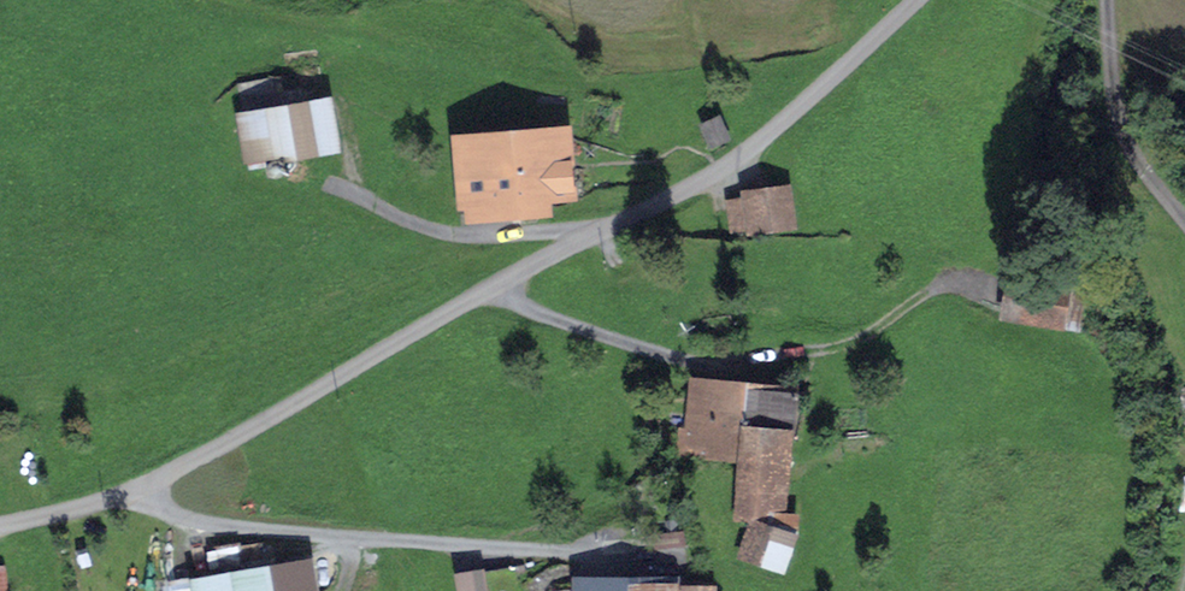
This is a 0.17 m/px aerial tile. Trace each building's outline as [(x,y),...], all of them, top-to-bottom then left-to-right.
[(331,141),(325,109),(243,123),(249,155),(331,141)] [(702,124),(712,145),(727,138),(718,117),(702,124)] [(549,209),(548,198),(569,196),(563,125),(459,133),(465,204),(469,204),(470,216),(549,209)] [(266,169),(271,176),(280,175),(284,168),(279,160),(270,160),(266,169)] [(752,228),(753,232),(789,227),(784,192),(729,200),(733,230),(752,228)] [(1013,278),(1006,315),(1058,324),(1064,287),(1013,278)] [(681,432),(679,453),(740,459),(746,390),(693,385),(689,433),(681,432)] [(789,424),(792,395),(746,390),(740,459),(735,516),(758,519),(748,553),(783,566),(793,540),(794,516),(782,515),(784,484),(774,483),(778,443),(781,444),(782,423),(789,424)] [(270,569),(264,570),(260,543),(220,549),(226,576),(193,581),(195,590),(274,590),(270,569)] [(309,562),(270,569),(274,590),(314,590),(309,562)] [(460,590),(517,590),(515,578),(524,570),(523,565),(457,576),(460,590)]
